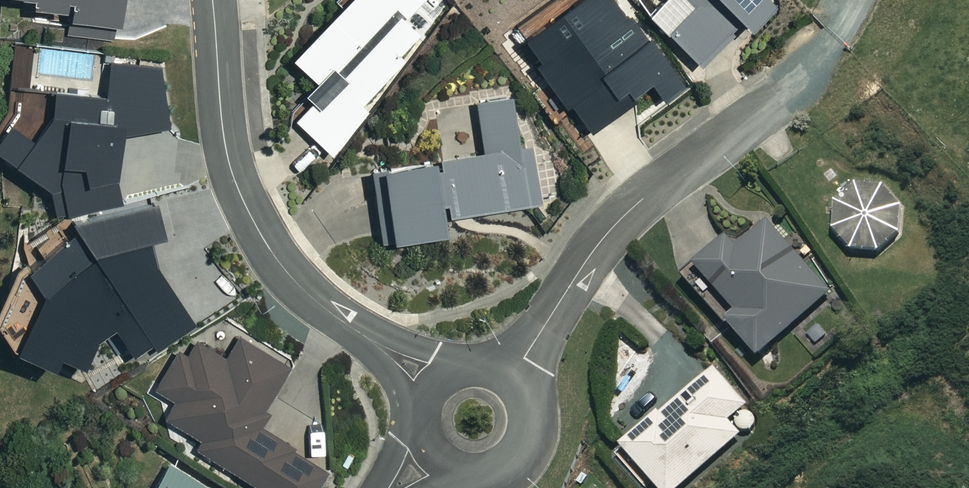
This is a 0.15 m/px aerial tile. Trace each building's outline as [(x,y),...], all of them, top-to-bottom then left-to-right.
[(117,31),(121,0),(14,0),(30,2),(29,9),(67,14),(66,25),(117,31)] [(401,19),(417,0),(347,0),(291,63),(314,83),(302,96),(311,104),(291,126),(330,160),(372,113),(359,101),(418,34),(401,19)] [(698,71),(766,8),(759,0),(685,0),(693,9),(665,35),(698,71)] [(180,179),(160,70),(107,65),(103,102),(50,95),(47,118),(28,145),(4,128),(0,134),(0,158),(45,191),(50,218),(121,205),(180,179)] [(474,105),(483,155),(365,175),(377,248),(447,236),(444,219),(535,203),(517,98),(474,105)] [(71,226),(76,235),(9,273),(0,293),(0,339),(9,354),(49,372),(55,360),(78,371),(102,318),(123,356),(143,344),(148,352),(237,302),(208,250),(234,235),(207,187),(71,226)] [(866,187),(854,189),(840,200),(833,217),(835,235),(846,249),(863,256),(881,254),(895,243),(901,232),(902,220),(897,203),(884,191),(866,187)] [(833,298),(766,223),(742,244),(736,237),(696,273),(738,320),(728,329),(759,364),(833,298)] [(260,428),(272,410),(265,406),(290,367),(237,334),(220,361),(195,345),(185,361),(174,354),(149,392),(172,406),(161,423),(197,446),(194,452),(251,487),(313,487),(325,469),(260,428)] [(618,450),(650,487),(687,487),(761,425),(713,369),(618,450)] [(166,464),(151,487),(204,487),(166,464)]
